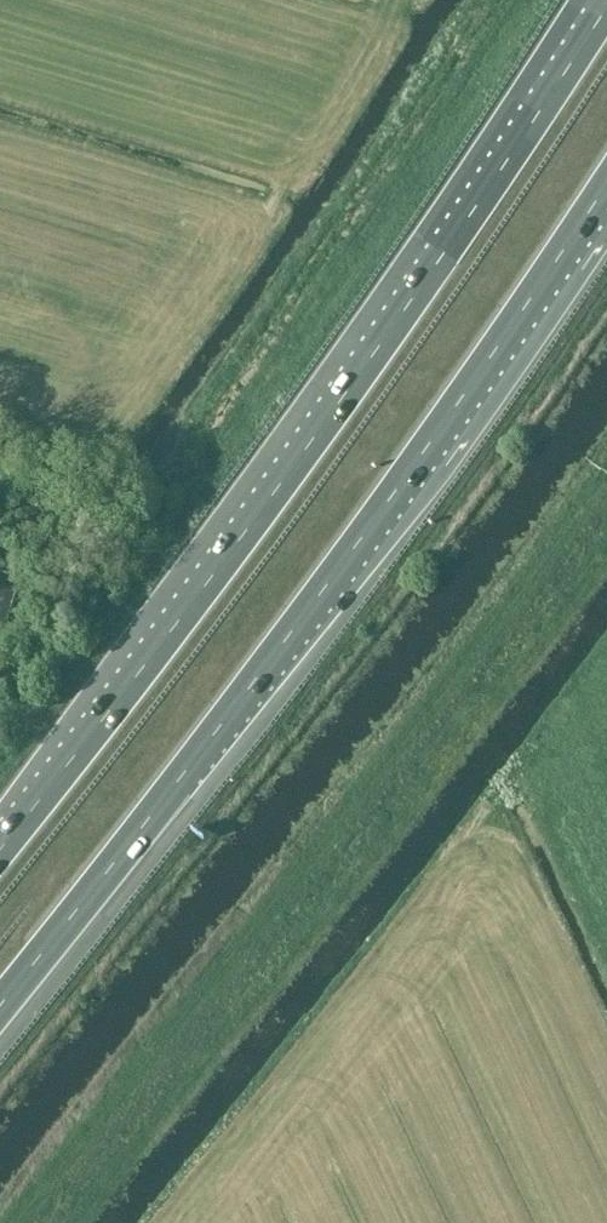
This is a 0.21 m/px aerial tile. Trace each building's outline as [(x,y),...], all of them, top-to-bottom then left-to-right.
[(15,595),(0,591),(0,632),(4,634),(15,595)]
